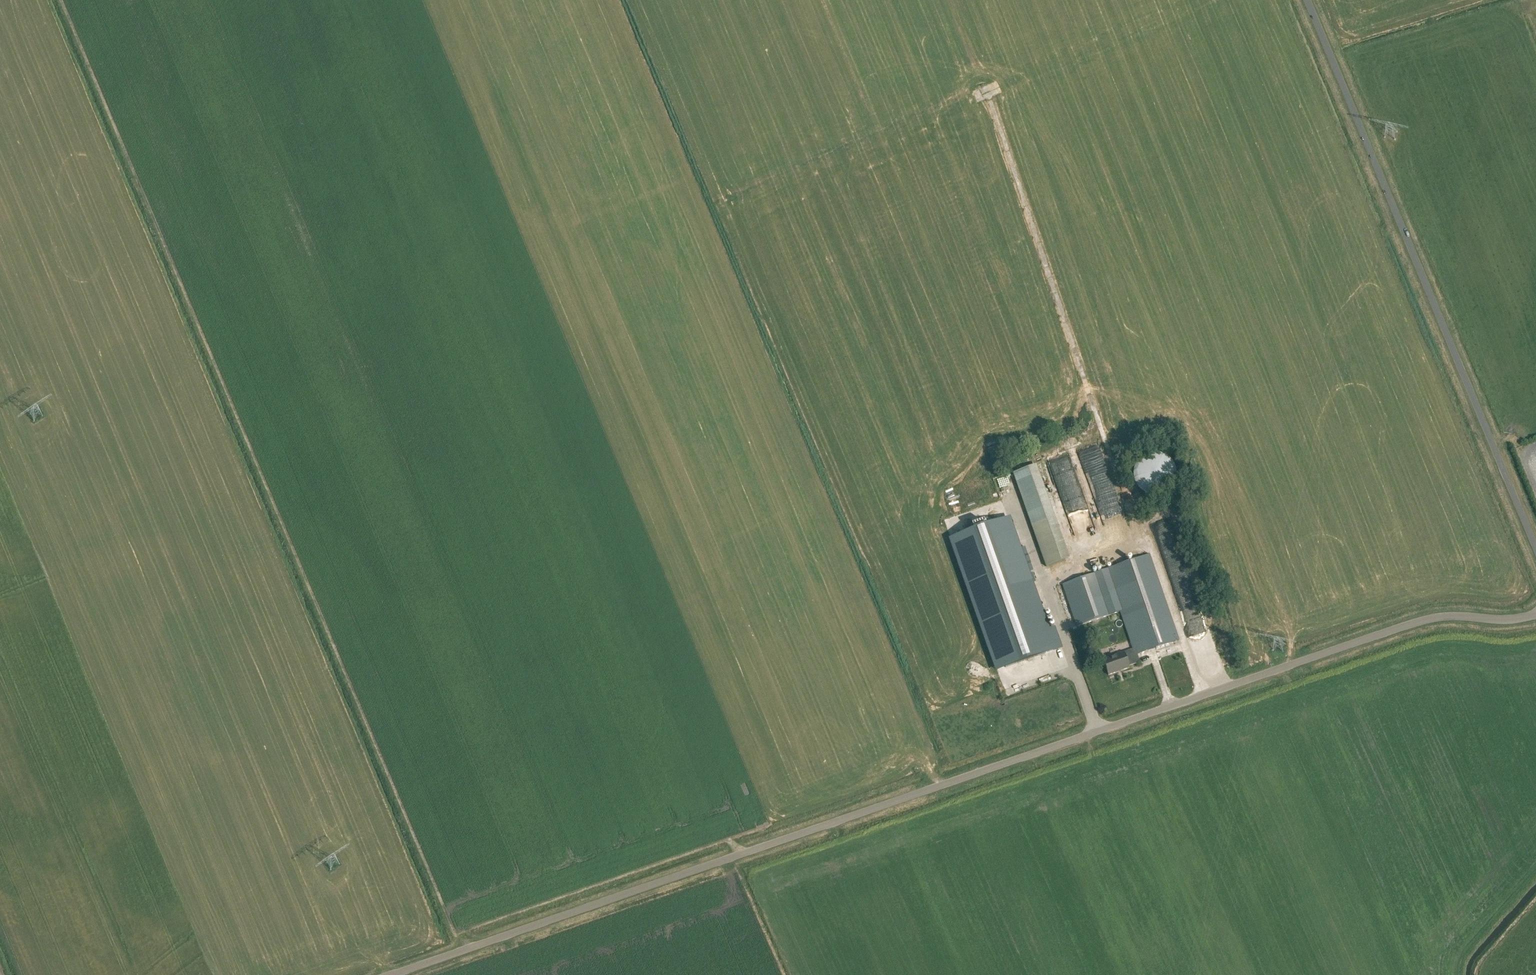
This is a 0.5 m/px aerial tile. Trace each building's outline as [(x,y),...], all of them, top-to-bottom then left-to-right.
[(1050,458),(1055,474),(1061,472),(1065,486),(1079,481),(1071,452),(1050,458)] [(1134,482),(1142,492),(1153,496),(1165,494),(1174,486),(1176,474),(1172,462),(1163,455),(1151,454),(1140,459),(1134,470),(1134,482)] [(1036,465),(1013,474),(1046,568),(1070,559),(1036,465)] [(1051,636),(1008,518),(951,539),(998,671),(1062,648),(1057,634),(1051,636)] [(1095,575),(1056,588),(1070,631),(1119,614),(1132,650),(1102,660),(1108,677),(1129,670),(1128,668),(1140,664),(1137,657),(1178,643),(1149,557),(1095,575)]
